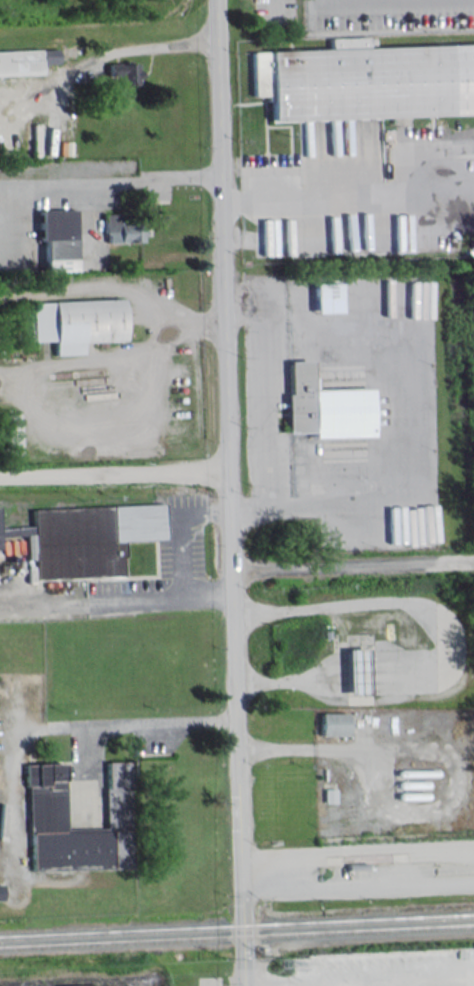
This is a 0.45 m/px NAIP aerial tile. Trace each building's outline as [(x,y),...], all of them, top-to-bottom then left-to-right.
[(249,96),(267,95),(268,121),(473,114),(473,43),(248,50),(249,96)] [(40,74),(40,64),(57,63),(57,48),(0,50),(0,75),(40,74)] [(138,86),(137,64),(105,65),(105,77),(116,76),(116,87),(138,86)] [(35,209),(36,240),(40,240),(41,271),(74,270),(73,208),(35,209)] [(141,241),(141,222),(121,222),(121,213),(102,213),(102,241),(141,241)] [(310,283),(311,312),(336,312),(335,282),(310,283)] [(53,355),(52,341),(31,342),(29,303),(120,299),(122,341),(80,343),(81,354),(53,355)] [(285,360),(286,393),(283,393),(285,432),(309,432),(309,438),(369,437),(369,388),(309,389),(308,360),(285,360)] [(31,534),(32,580),(121,577),(119,540),(163,538),(161,504),(30,510),(31,525),(0,528),(0,538),(31,534)] [(344,648),(346,693),(366,692),(364,648),(344,648)] [(318,713),(318,736),(345,737),(346,714),(318,713)] [(31,870),(134,867),(129,761),(106,761),(107,787),(104,787),(105,829),(65,830),(64,788),(61,787),(60,763),(23,764),(24,785),(26,785),(28,832),(30,832),(31,870)]
